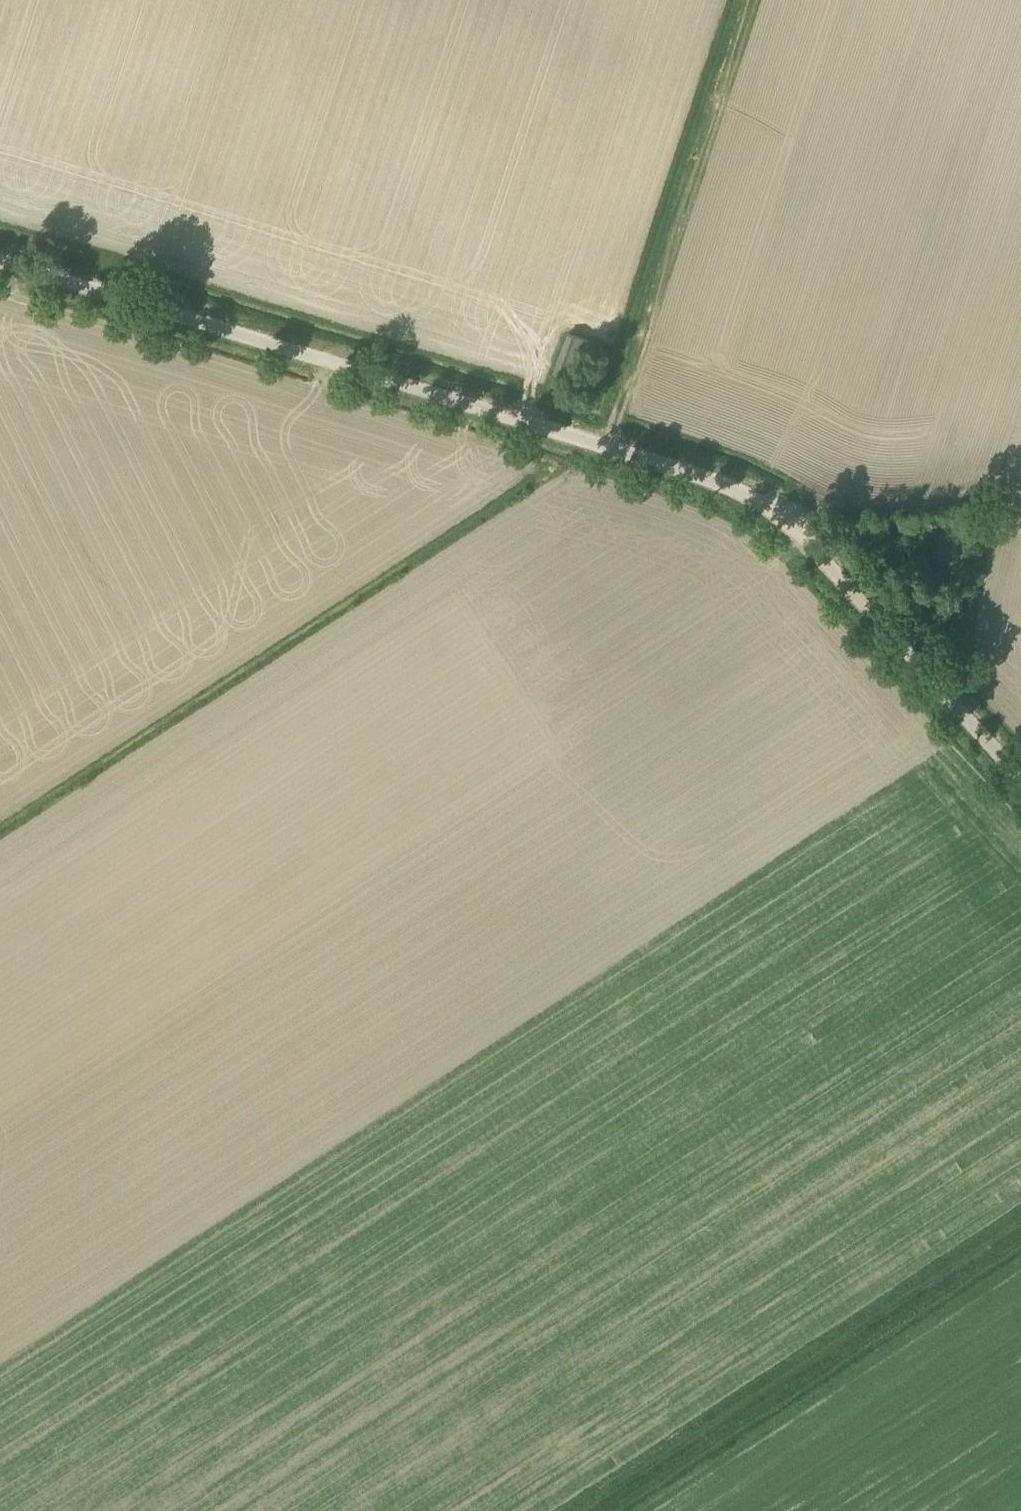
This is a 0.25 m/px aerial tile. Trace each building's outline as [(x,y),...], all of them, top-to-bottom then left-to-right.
[(589,339),(569,332),(554,372),(574,379),(589,339)]
